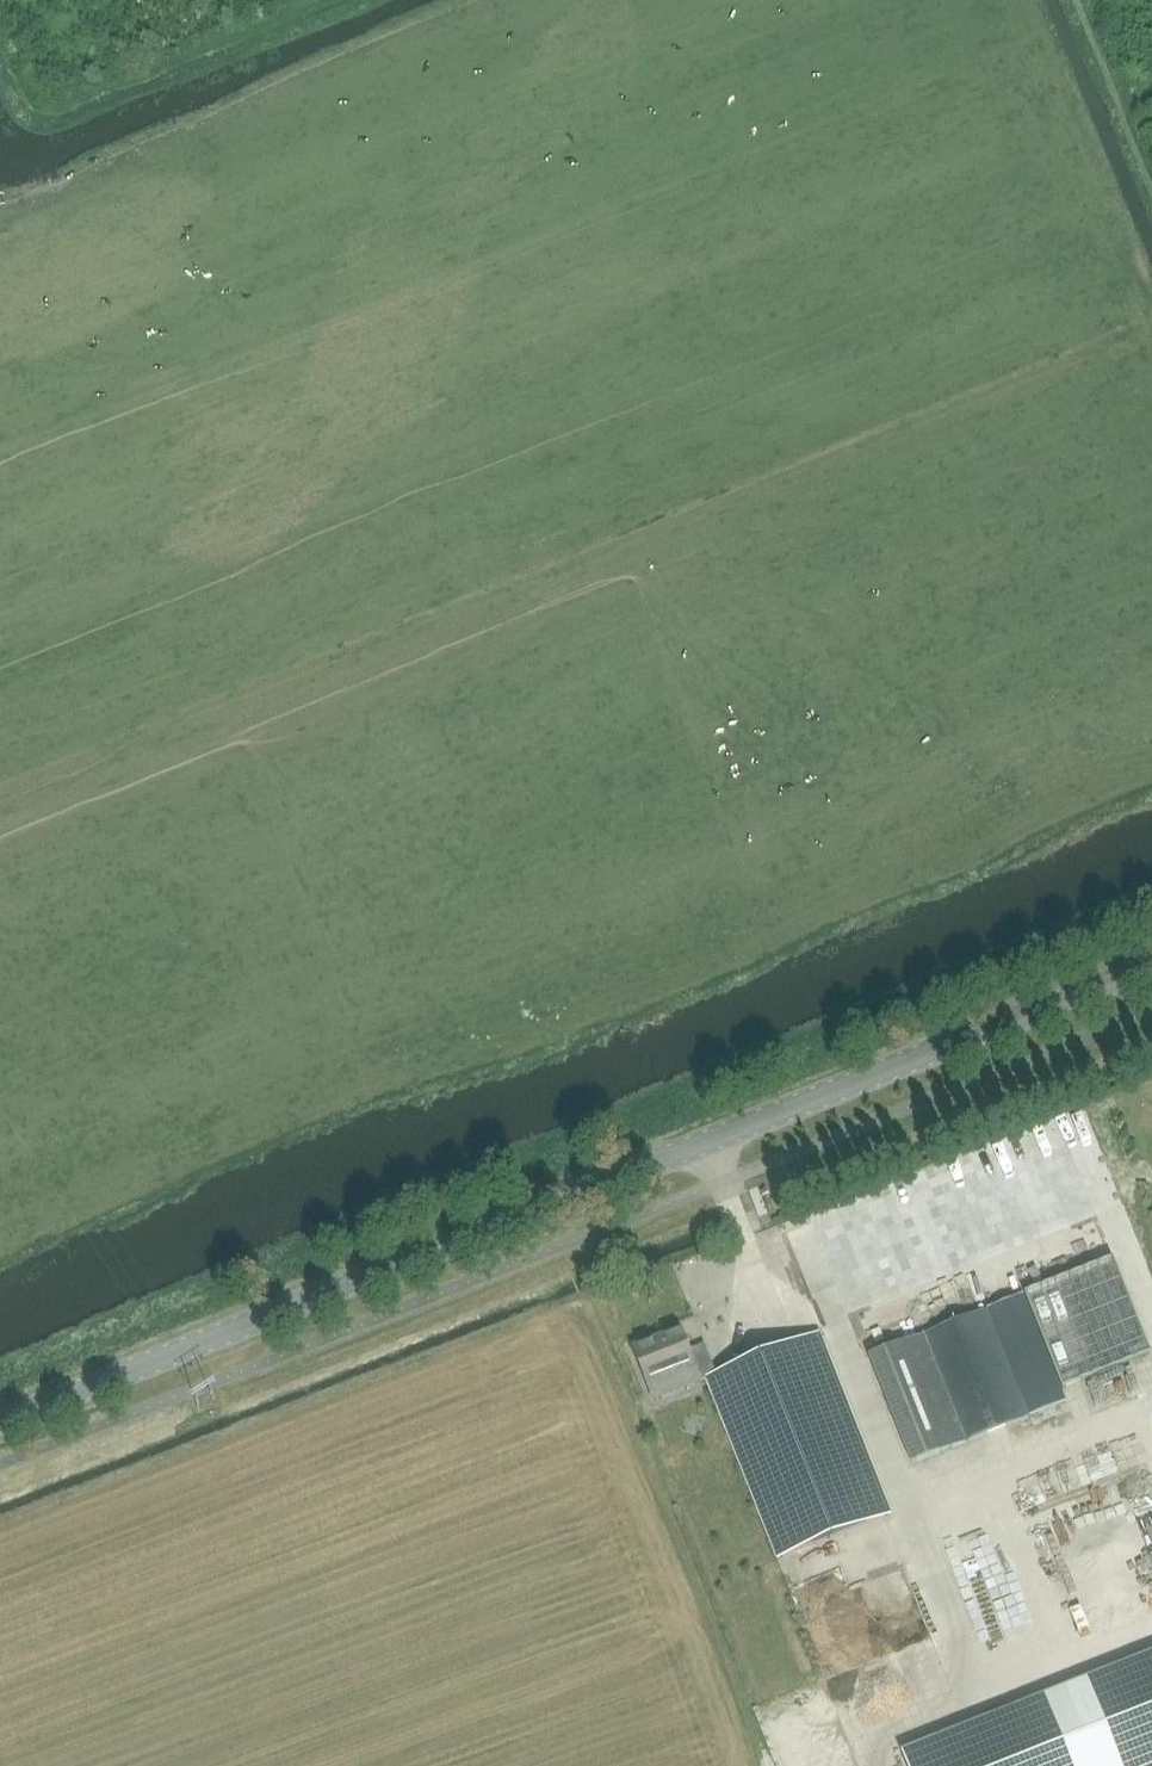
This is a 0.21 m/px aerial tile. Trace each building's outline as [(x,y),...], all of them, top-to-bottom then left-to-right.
[(1114,1259),(1025,1294),(1063,1390),(1151,1355),(1114,1259)] [(990,1280),(996,1290),(1017,1279),(1011,1268),(990,1280)] [(986,1311),(870,1356),(912,1465),(1028,1419),(986,1311)] [(700,1383),(707,1380),(706,1379),(717,1375),(705,1345),(689,1351),(681,1331),(634,1349),(649,1386),(694,1368),(700,1383)] [(706,1379),(707,1380),(778,1560),(892,1515),(820,1334),(717,1375),(706,1379)] [(1124,1502),(1112,1505),(1117,1522),(1129,1518),(1124,1502)] [(903,1751),(909,1765),(1145,1765),(1151,1763),(1151,1653),(903,1751)]
